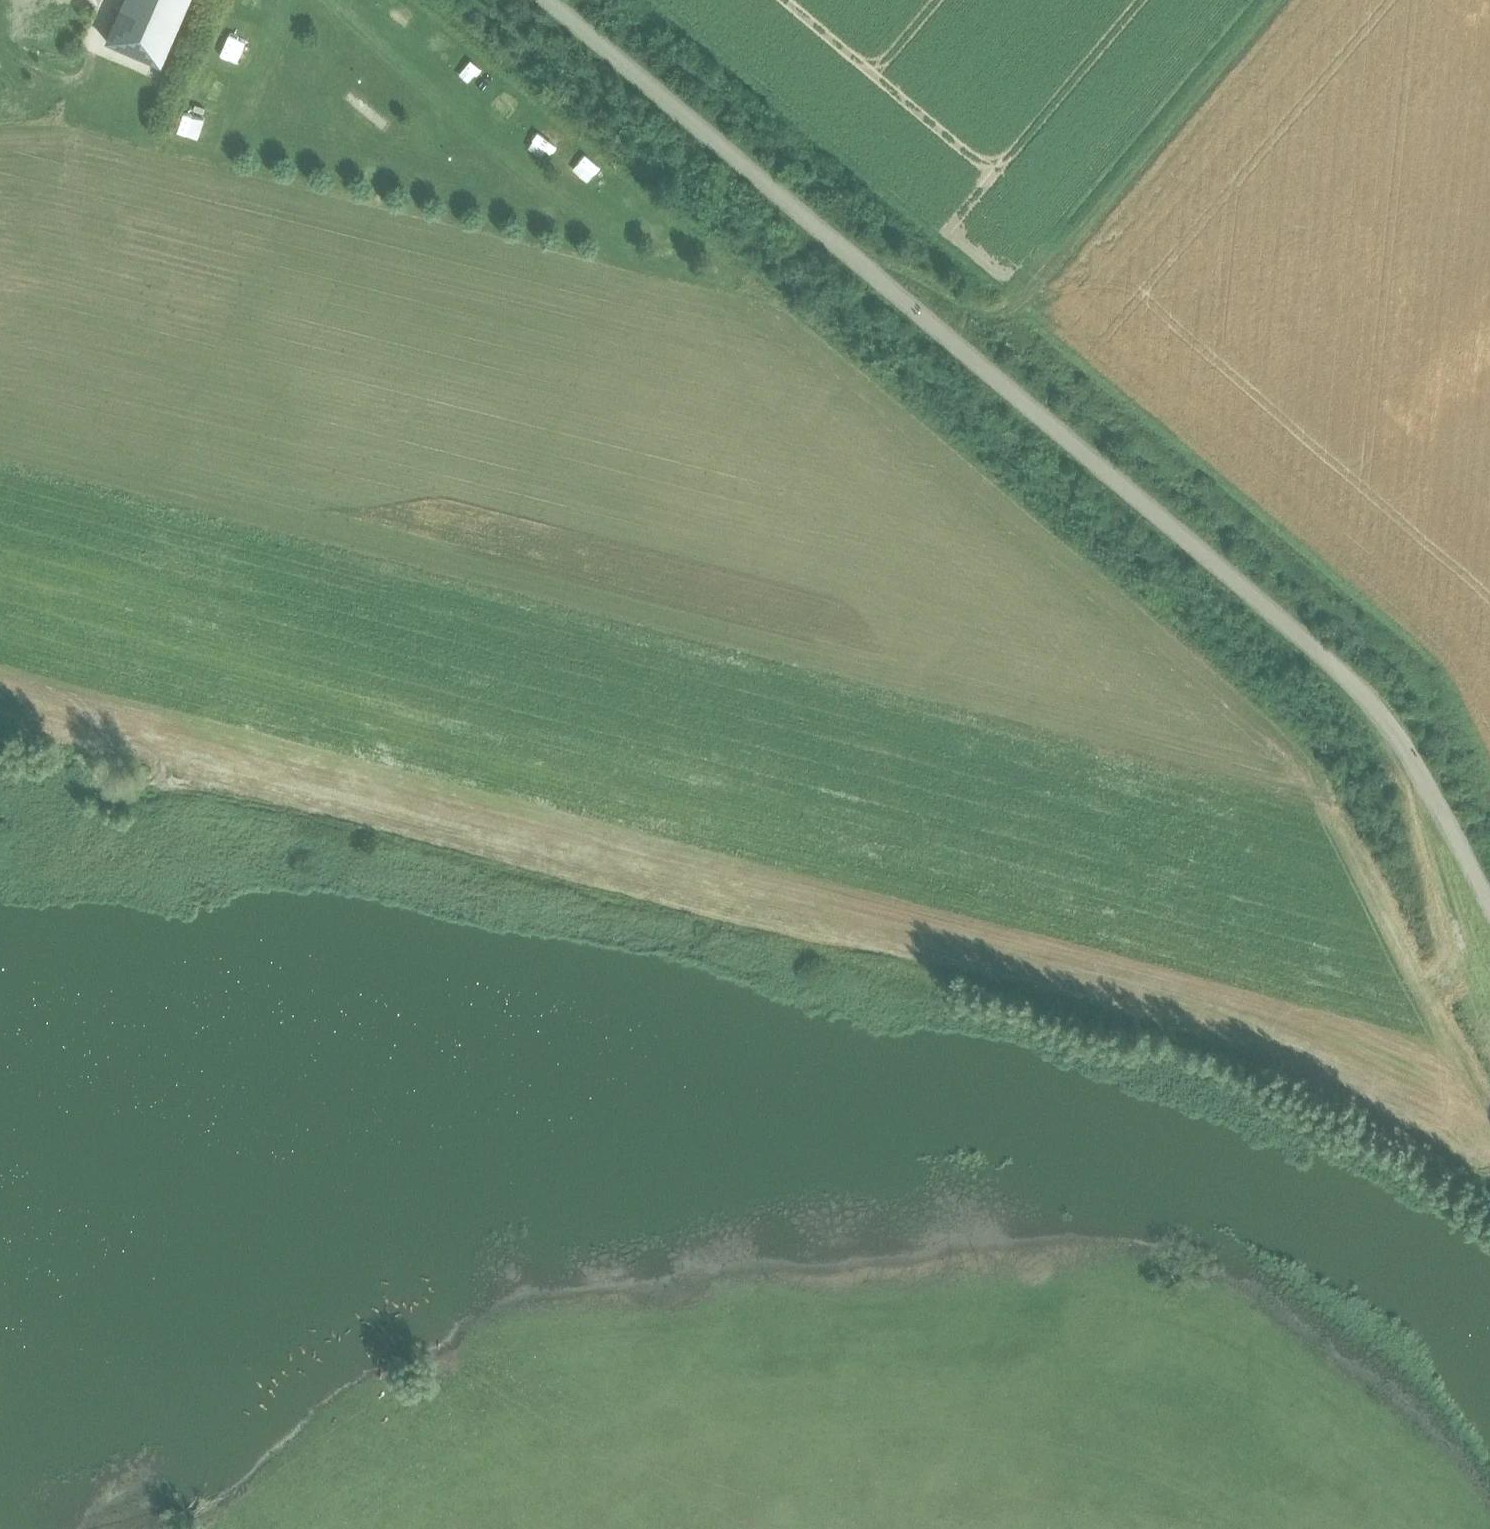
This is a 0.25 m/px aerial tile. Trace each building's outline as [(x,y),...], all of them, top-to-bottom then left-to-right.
[(190,0),(125,0),(107,40),(162,64),(190,0)] [(473,52),(467,61),(488,76),(495,67),(473,52)] [(556,119),(541,138),(559,152),(574,133),(556,119)] [(595,149),(581,167),(590,174),(604,156),(595,149)]
